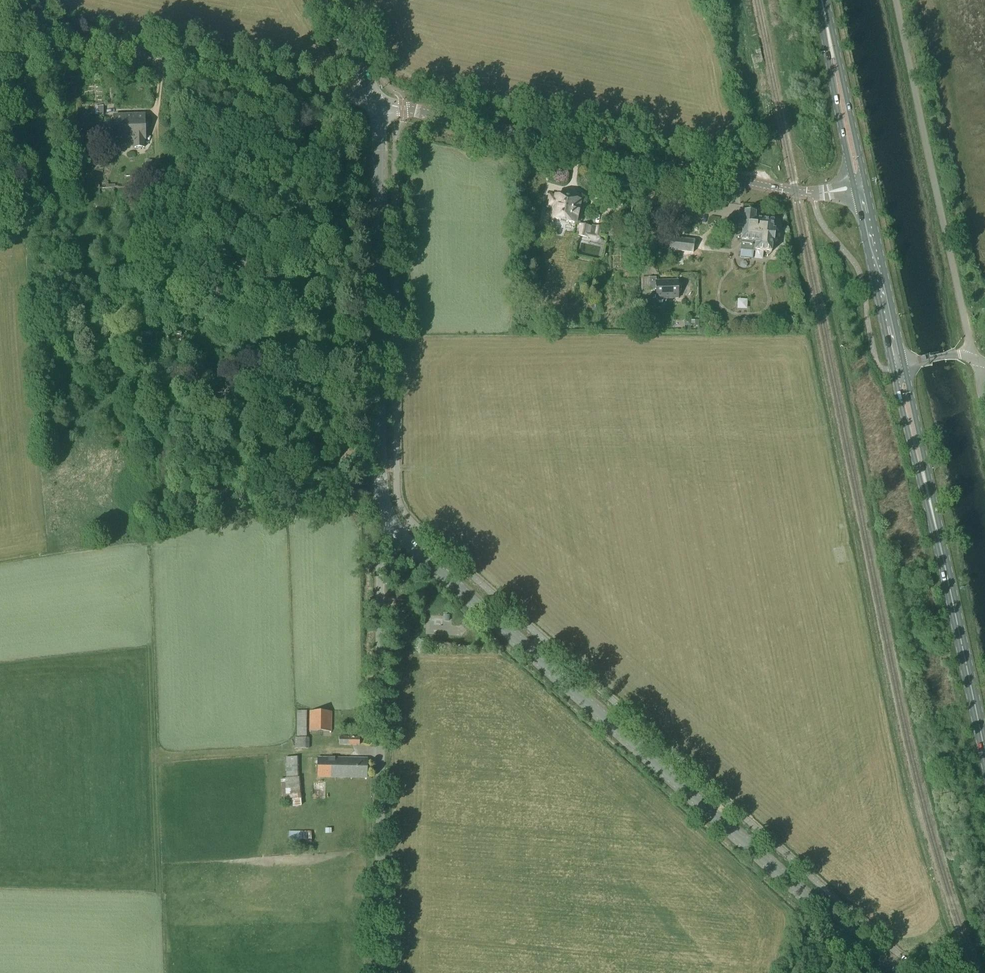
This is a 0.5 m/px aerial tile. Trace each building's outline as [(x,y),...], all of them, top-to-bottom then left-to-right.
[(99,102),(88,103),(89,112),(100,111),(99,102)] [(115,134),(131,133),(131,130),(145,130),(145,115),(114,116),(115,134)] [(134,148),(144,148),(144,141),(145,141),(145,130),(131,130),(131,133),(115,134),(115,141),(134,141),(134,148)] [(545,219),(575,225),(580,202),(565,199),(566,196),(557,194),(557,197),(556,197),(555,198),(549,197),(545,219)] [(742,250),(756,252),(756,251),(768,252),(767,258),(772,259),(774,242),(778,239),(779,234),(775,230),(774,230),(775,216),(745,213),(745,214),(740,213),(739,225),(733,224),(732,233),(739,234),(743,234),(742,250)] [(591,227),(580,224),(578,237),(596,240),(600,238),(602,228),(591,225),(591,227)] [(608,225),(607,237),(618,239),(619,227),(608,225)] [(693,253),(694,241),(678,239),(679,233),(671,232),(669,250),(693,253)] [(680,294),(682,292),(682,288),(680,286),(679,286),(679,282),(657,282),(657,278),(650,278),(651,290),(657,290),(657,299),(658,299),(658,300),(660,302),(664,301),(665,300),(665,299),(679,298),(679,294),(680,294)] [(430,628),(439,628),(439,617),(430,617),(430,628)] [(303,722),(303,708),(294,708),(294,722),(303,722)] [(332,732),(332,712),(310,712),(310,732),(332,732)] [(309,738),(295,738),(295,748),(309,749),(309,738)] [(302,806),(299,757),(286,758),(286,778),(280,779),(282,802),(292,801),(293,807),(302,806)] [(317,777),(367,778),(367,759),(318,758),(317,777)] [(311,832),(289,832),(288,843),(311,843),(311,832)]
